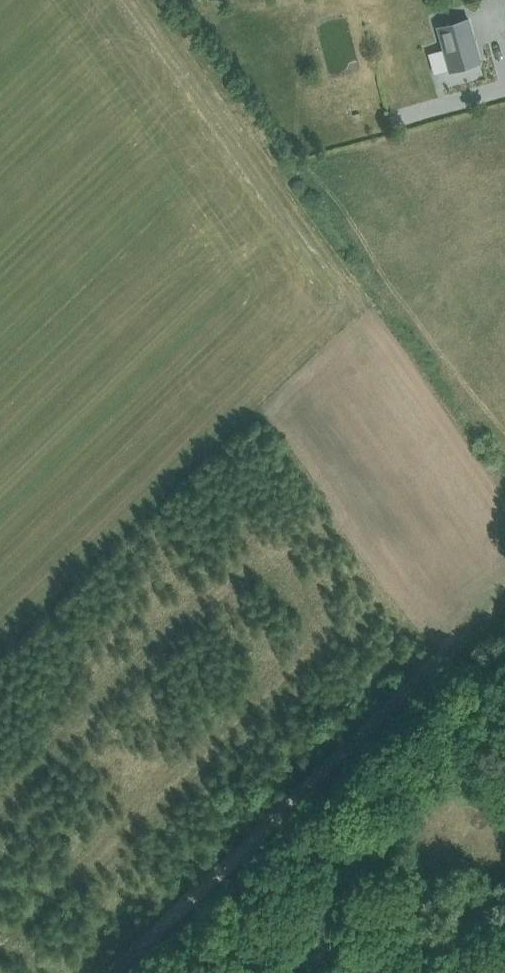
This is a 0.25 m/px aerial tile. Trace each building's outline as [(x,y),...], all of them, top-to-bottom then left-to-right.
[(481,61),(469,18),(439,27),(451,70),(481,61)]
